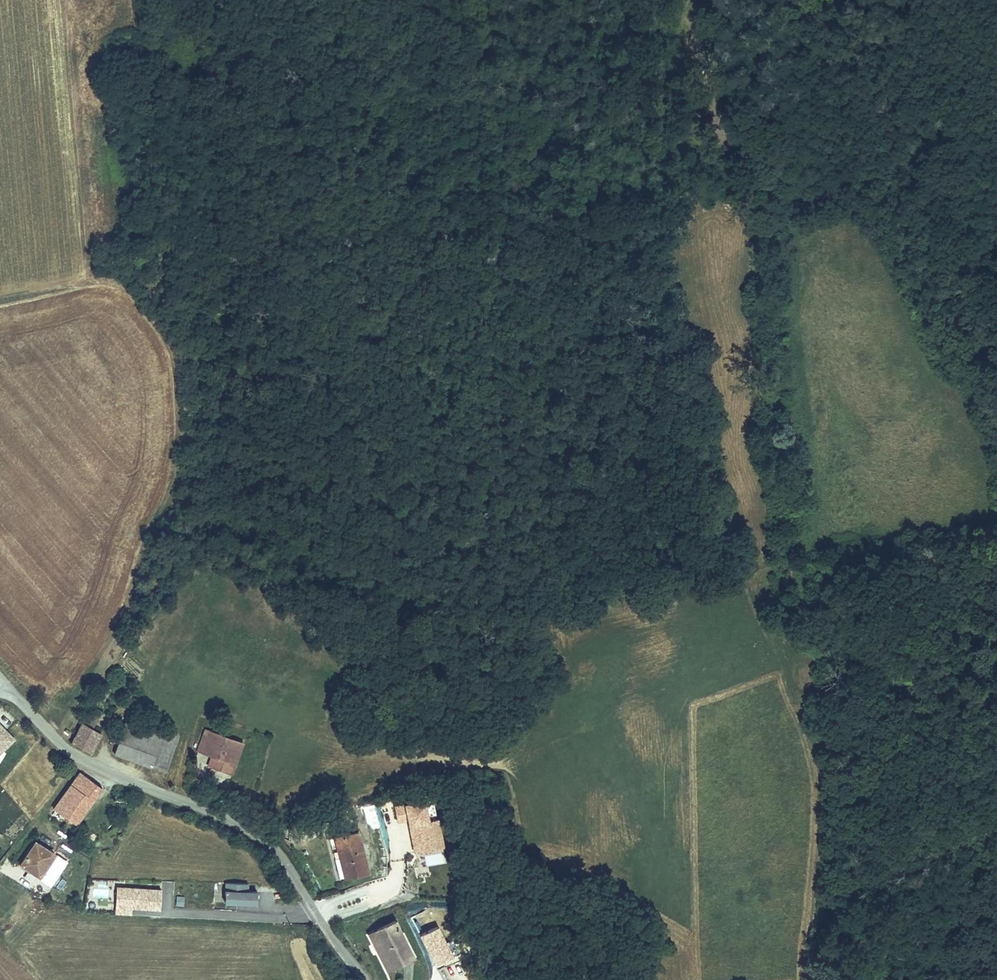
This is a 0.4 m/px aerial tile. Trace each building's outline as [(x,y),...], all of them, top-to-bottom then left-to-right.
[(91,707),(72,741),(90,751),(99,736),(92,731),(101,713),(91,707)] [(116,754),(151,766),(164,729),(129,717),(116,754)] [(164,729),(151,766),(166,771),(178,735),(164,729)] [(212,764),(230,770),(233,761),(236,762),(243,740),(208,729),(204,742),(210,744),(209,748),(212,749),(210,754),(215,755),(212,764)] [(233,761),(230,770),(236,772),(246,741),(243,740),(236,762),(233,761)] [(100,787),(80,772),(53,808),(75,823),(100,787)] [(406,821),(412,852),(443,846),(437,817),(427,819),(423,796),(391,802),(395,823),(406,821)] [(427,816),(434,815),(433,803),(426,804),(427,816)] [(342,859),(338,860),(343,879),(367,875),(359,836),(339,840),(342,859)] [(16,861),(34,874),(51,852),(32,839),(16,861)] [(249,882),(226,880),(224,901),(258,903),(259,887),(249,887),(249,882)] [(132,915),(132,907),(162,909),(163,886),(116,883),(114,914),(132,915)] [(372,937),(387,974),(408,965),(393,929),(372,937)] [(366,939),(382,976),(387,974),(372,937),(366,939)]
